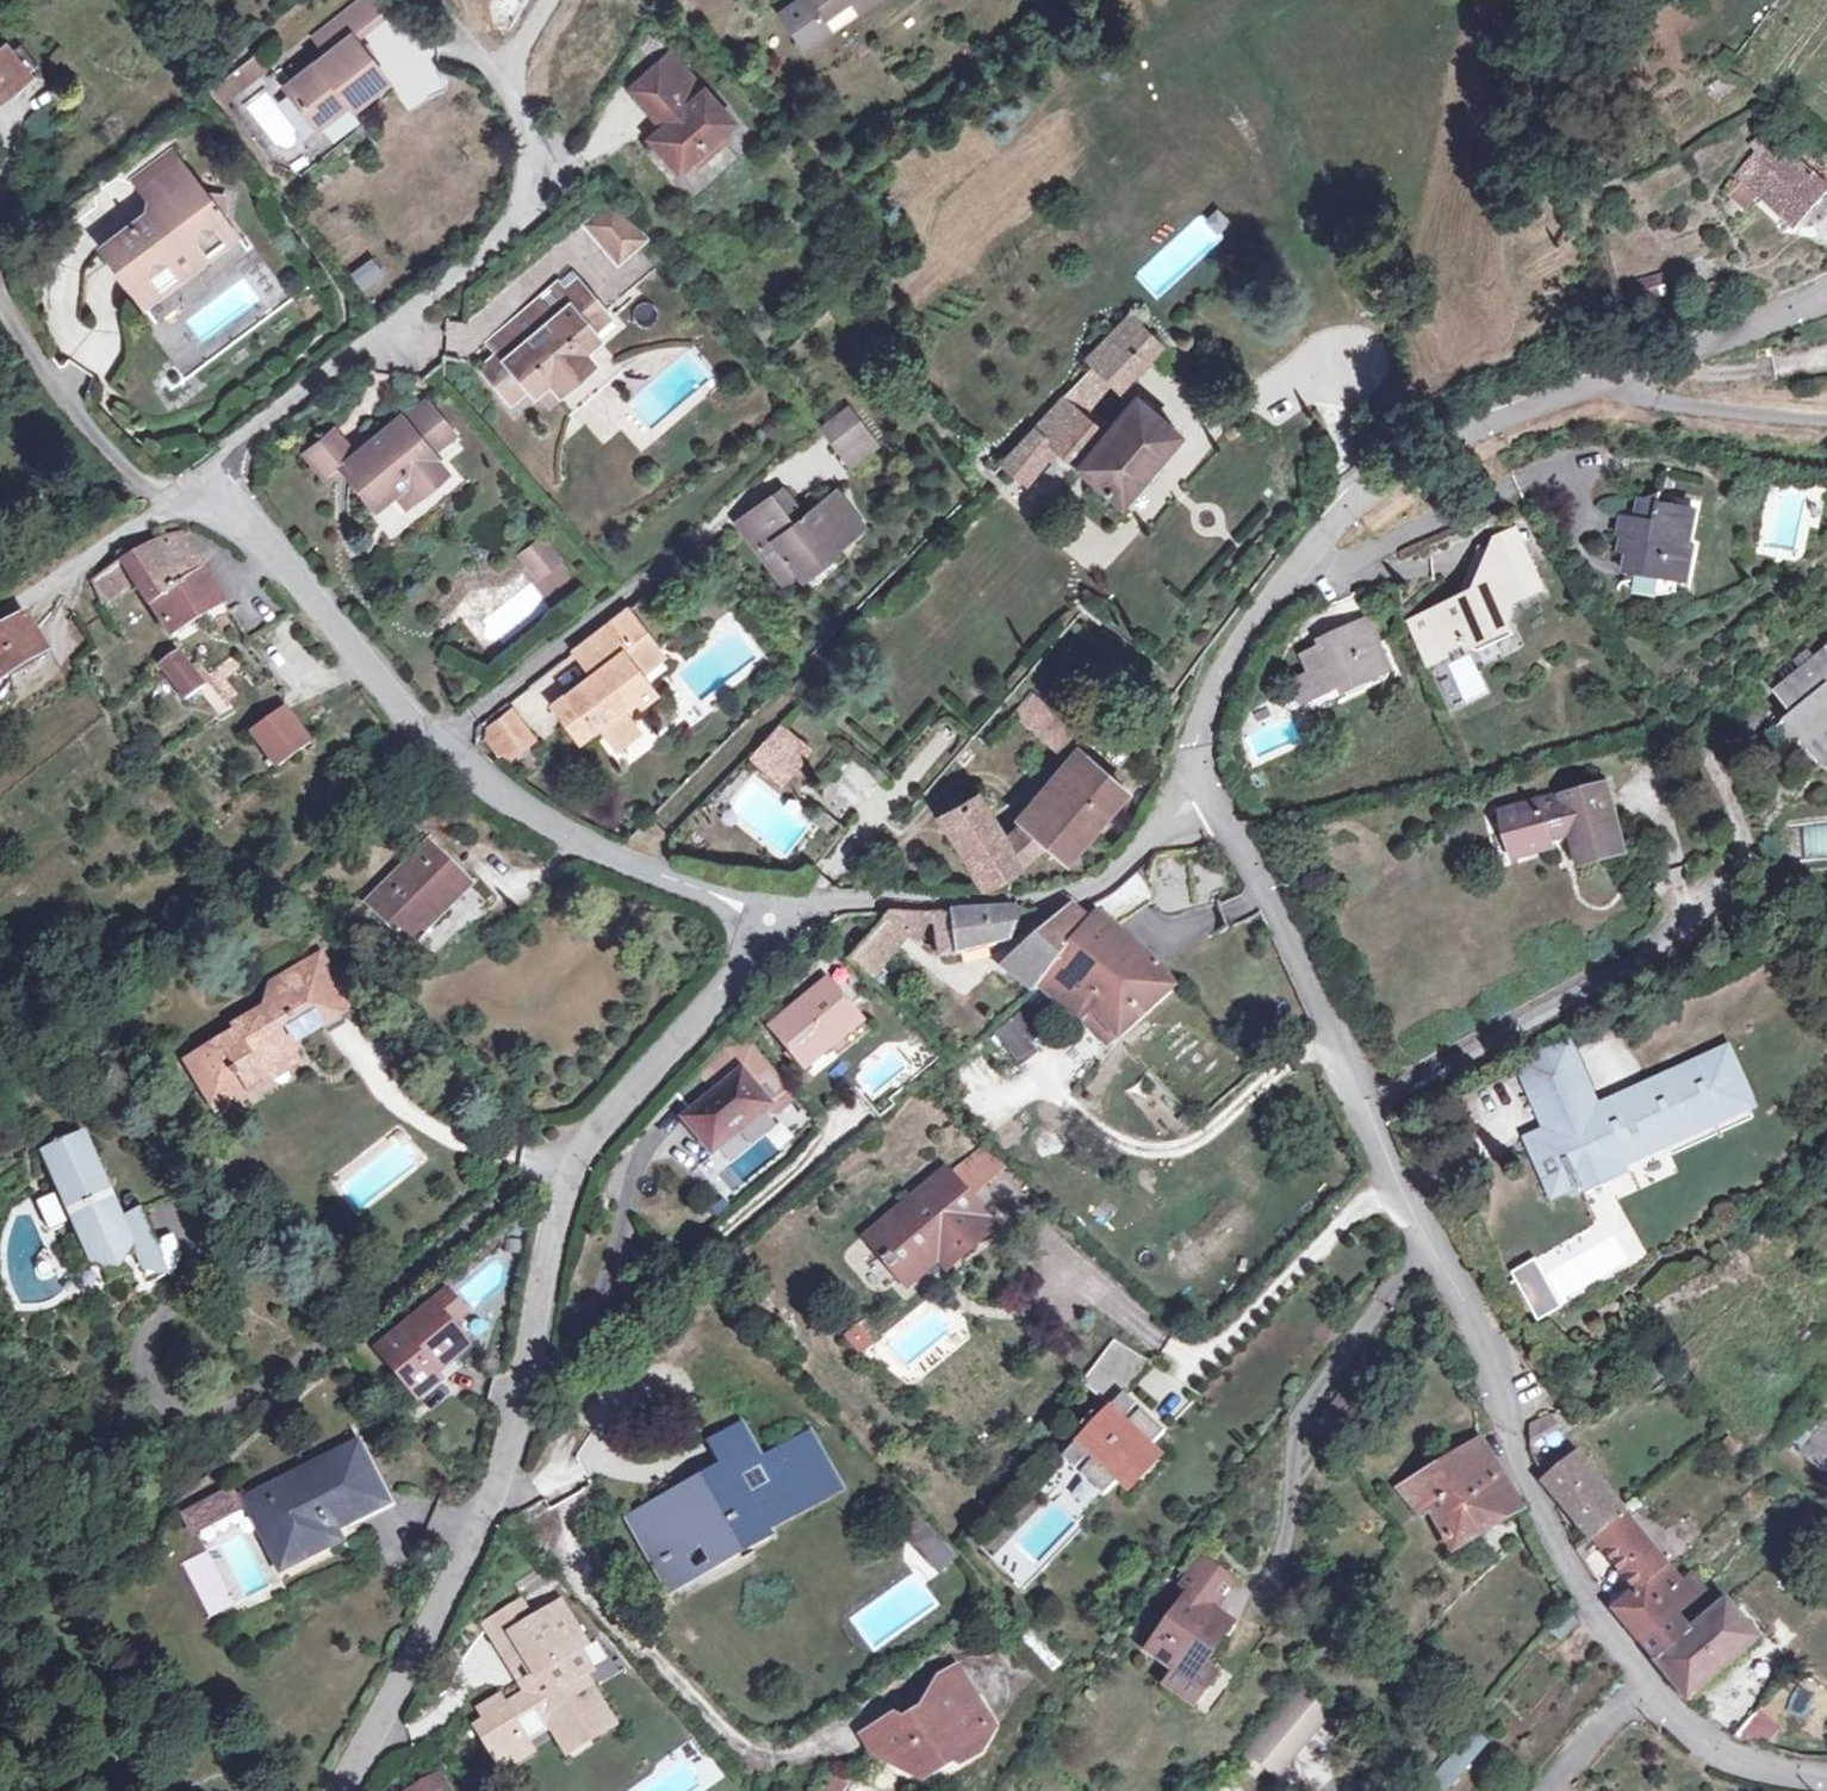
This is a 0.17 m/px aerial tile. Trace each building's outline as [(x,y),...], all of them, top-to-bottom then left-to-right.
[(319,6),(334,25),(357,6),(352,0),(326,0),(319,6)] [(771,34),(789,23),(792,11),(791,9),(806,0),(751,0),(771,34)] [(289,31),(300,46),(259,79),(289,118),(320,94),(326,101),(358,73),(325,33),(334,25),(319,6),(289,31)] [(621,43),(589,70),(618,108),(605,119),(617,133),(630,123),(653,149),(682,127),(675,119),(689,108),(651,61),(641,68),(621,43)] [(1723,173),(1780,227),(1826,184),(1826,181),(1767,130),(1723,173)] [(162,157),(145,135),(106,165),(129,192),(135,168),(146,171),(162,157)] [(173,248),(209,218),(197,203),(199,182),(180,181),(162,157),(146,171),(135,168),(129,192),(135,200),(126,208),(120,199),(82,229),(112,268),(141,246),(144,232),(153,225),(173,248)] [(584,185),(553,209),(589,254),(619,227),(584,185)] [(129,192),(120,199),(126,208),(135,200),(129,192)] [(112,268),(82,229),(73,234),(118,294),(173,248),(153,225),(144,232),(141,246),(112,268)] [(347,274),(362,291),(384,271),(369,254),(347,274)] [(521,275),(468,319),(478,334),(460,348),(492,386),(507,374),(512,381),(529,364),(538,371),(573,340),(569,335),(580,325),(573,317),(593,300),(563,264),(554,270),(531,287),(521,275)] [(1113,315),(1093,334),(1098,339),(1120,316),(1118,314),(1113,315)] [(1098,339),(1082,356),(1097,370),(1109,382),(1111,379),(1147,340),(1120,316),(1098,339)] [(1093,334),(1077,352),(1082,356),(1098,339),(1093,334)] [(1097,370),(1082,356),(1050,390),(1080,418),(1072,427),(1080,434),(1095,419),(1071,397),(1097,370)] [(1050,390),(978,466),(1006,492),(1039,457),(1102,510),(1165,430),(1123,390),(1095,419),(1080,434),(1072,427),(1080,418),(1050,390)] [(320,425),(290,448),(313,475),(326,464),(359,501),(376,486),(393,473),(407,488),(434,465),(421,450),(446,429),(416,392),(392,414),(385,412),(339,447),(320,425)] [(840,437),(825,419),(802,439),(816,457),(840,437)] [(809,466),(765,498),(808,560),(889,504),(862,466),(827,491),(809,466)] [(393,473),(376,486),(392,501),(407,488),(393,473)] [(1618,536),(1633,538),(1631,549),(1627,549),(1626,557),(1623,574),(1634,575),(1631,592),(1654,596),(1655,592),(1659,592),(1660,588),(1661,580),(1679,583),(1681,565),(1691,567),(1694,546),(1685,545),(1690,510),(1656,504),(1657,493),(1643,500),(1638,499),(1635,519),(1621,518),(1618,536)] [(532,529),(511,547),(529,568),(550,550),(532,529)] [(148,533),(109,560),(119,577),(134,601),(174,576),(148,533)] [(1633,538),(1618,536),(1615,555),(1626,557),(1627,549),(1631,549),(1633,538)] [(1490,550),(1473,593),(1426,615),(1408,624),(1428,664),(1445,656),(1443,653),(1466,642),(1470,649),(1494,637),(1490,628),(1506,622),(1528,565),(1490,550)] [(106,554),(86,567),(102,588),(119,577),(109,560),(106,554)] [(548,594),(572,582),(564,566),(539,578),(548,594)] [(86,567),(68,579),(83,601),(102,588),(86,567)] [(174,576),(134,601),(153,634),(194,611),(174,576)] [(1679,583),(1661,580),(1660,588),(1678,591),(1679,583)] [(570,677),(528,710),(555,745),(573,732),(592,757),(617,739),(598,713),(612,702),(605,691),(613,684),(643,660),(605,612),(591,623),(552,654),(570,677)] [(7,619),(0,623),(0,664),(27,646),(7,619)] [(1343,637),(1304,655),(1312,672),(1320,693),(1339,684),(1343,692),(1391,670),(1367,619),(1341,632),(1343,637)] [(1510,630),(1506,622),(1490,628),(1494,637),(1510,630)] [(1771,690),(1790,714),(1798,725),(1791,731),(1817,764),(1826,756),(1826,644),(1771,690)] [(164,660),(148,672),(181,716),(195,705),(164,660)] [(1312,672),(1293,682),(1302,701),(1320,693),(1312,672)] [(1052,750),(1072,730),(1032,691),(1012,711),(1052,750)] [(492,711),(468,727),(486,754),(511,736),(492,711)] [(261,713),(227,738),(255,770),(262,778),(293,752),(285,742),(264,717),(261,713)] [(1790,714),(1782,720),(1791,731),(1798,725),(1790,714)] [(769,733),(753,749),(781,773),(796,756),(769,733)] [(753,749),(743,764),(771,786),(781,773),(753,749)] [(1114,802),(1078,769),(1018,832),(1008,834),(991,845),(963,798),(923,821),(962,889),(1033,844),(1058,867),(1114,802)] [(1603,783),(1501,811),(1512,856),(1550,846),(1548,838),(1567,833),(1573,858),(1620,845),(1603,783)] [(460,888),(414,845),(354,906),(398,950),(460,888)] [(1099,899),(1086,905),(1070,910),(1087,924),(1114,946),(1121,937),(1111,929),(1145,905),(1147,862),(1114,889),(1099,899)] [(1070,910),(1069,909),(1002,969),(1032,993),(1036,987),(1059,960),(1087,924),(1070,910)] [(923,928),(933,929),(936,960),(1004,945),(1007,943),(1018,910),(948,914),(885,914),(856,945),(880,966),(904,937),(915,945),(923,928)] [(1114,946),(1087,924),(1059,960),(1098,990),(1125,956),(1143,970),(1117,1005),(1139,1021),(1171,992),(1159,970),(1154,963),(1144,956),(1121,937),(1114,946)] [(856,945),(844,959),(867,981),(880,966),(856,945)] [(1059,960),(1036,987),(1080,1024),(1090,1012),(1117,1041),(1139,1021),(1117,1005),(1143,970),(1125,956),(1098,990),(1059,960)] [(307,963),(258,992),(268,1012),(244,1027),(239,1019),(217,1033),(222,1040),(173,1067),(198,1114),(230,1095),(219,1078),(235,1067),(245,1083),(279,1061),(267,1040),(277,1033),(287,1048),(338,1015),(307,963)] [(824,978),(767,1026),(800,1067),(858,1019),(824,978)] [(1009,1020),(990,1036),(1018,1069),(1036,1054),(1029,1046),(1045,1032),(1026,1010),(1012,1023),(1009,1020)] [(1090,1012),(1080,1024),(1105,1050),(1117,1041),(1090,1012)] [(1562,1048),(1522,1067),(1541,1109),(1582,1091),(1562,1048)] [(699,1069),(716,1087),(678,1122),(709,1157),(766,1105),(753,1092),(770,1076),(746,1049),(716,1052),(699,1069)] [(1593,1115),(1552,1133),(1533,1142),(1554,1190),(1573,1181),(1576,1187),(1617,1168),(1614,1163),(1706,1121),(1683,1073),(1593,1115)] [(1593,1115),(1582,1091),(1541,1109),(1552,1133),(1593,1115)] [(1181,1117),(1176,1121),(1181,1127),(1186,1122),(1181,1117)] [(79,1156),(41,1174),(64,1218),(78,1246),(100,1290),(126,1278),(136,1295),(149,1288),(148,1278),(163,1272),(145,1233),(132,1207),(111,1217),(79,1156)] [(988,1230),(943,1177),(868,1242),(904,1284),(938,1256),(950,1245),(959,1256),(988,1230)] [(64,1218),(37,1232),(51,1260),(78,1246),(64,1218)] [(162,1225),(145,1233),(163,1272),(172,1247),(162,1225)] [(938,1256),(946,1266),(959,1256),(950,1245),(938,1256)] [(1529,1318),(1554,1311),(1539,1258),(1514,1266),(1529,1318)] [(448,1319),(433,1301),(364,1361),(400,1404),(421,1386),(414,1376),(449,1348),(434,1331),(448,1319)] [(858,1354),(873,1342),(858,1323),(843,1335),(858,1354)] [(1108,1342),(1094,1361),(1117,1383),(1124,1389),(1145,1365),(1108,1342)] [(1094,1361),(1082,1378),(1103,1397),(1117,1383),(1094,1361)] [(1082,1378),(1078,1384),(1105,1409),(1118,1395),(1124,1389),(1117,1383),(1103,1397),(1082,1378)] [(1076,1428),(1082,1435),(1059,1459),(1072,1472),(1077,1467),(1082,1472),(1077,1476),(1100,1498),(1114,1483),(1146,1448),(1159,1433),(1136,1411),(1132,1417),(1127,1412),(1131,1407),(1118,1395),(1105,1409),(1094,1422),(1087,1416),(1076,1428)] [(1549,1415),(1527,1425),(1529,1448),(1559,1432),(1549,1415)] [(735,1425),(702,1443),(717,1470),(750,1452),(735,1425)] [(1824,1428),(1802,1455),(1820,1469),(1826,1461),(1826,1430),(1824,1428)] [(750,1452),(717,1470),(626,1520),(653,1566),(701,1539),(715,1565),(766,1536),(763,1532),(835,1491),(806,1437),(765,1460),(777,1483),(737,1505),(726,1484),(757,1466),(750,1452)] [(1726,1438),(1718,1444),(1728,1457),(1737,1450),(1726,1438)] [(1476,1441),(1396,1492),(1416,1518),(1427,1511),(1451,1554),(1518,1510),(1476,1441)] [(1157,1458),(1146,1448),(1114,1483),(1125,1493),(1157,1458)] [(337,1450),(221,1500),(235,1534),(243,1554),(268,1544),(273,1561),(309,1546),(303,1534),(361,1509),(337,1450)] [(1575,1456),(1541,1484),(1589,1542),(1591,1541),(1623,1515),(1575,1456)] [(907,1512),(891,1528),(904,1543),(909,1538),(922,1551),(934,1540),(907,1512)] [(1623,1515),(1591,1541),(1628,1587),(1635,1595),(1665,1567),(1623,1515)] [(715,1565),(701,1539),(653,1566),(667,1592),(715,1565)] [(934,1540),(922,1551),(941,1571),(952,1560),(934,1540)] [(1180,1591),(1187,1596),(1144,1656),(1171,1675),(1184,1685),(1202,1661),(1227,1625),(1213,1614),(1231,1590),(1232,1588),(1203,1565),(1201,1563),(1180,1591)] [(1665,1567),(1635,1595),(1614,1614),(1628,1632),(1660,1602),(1680,1585),(1665,1567)] [(1690,1576),(1685,1581),(1698,1596),(1704,1591),(1690,1576)] [(1685,1581),(1680,1585),(1660,1602),(1674,1618),(1698,1596),(1685,1581)] [(1635,1595),(1628,1587),(1608,1605),(1614,1614),(1635,1595)] [(1674,1618),(1660,1602),(1628,1632),(1640,1647),(1674,1618)] [(1726,1604),(1688,1635),(1654,1665),(1685,1701),(1755,1640),(1726,1604)] [(533,1690),(521,1697),(501,1709),(495,1700),(478,1712),(484,1722),(474,1728),(493,1760),(521,1743),(519,1740),(545,1724),(564,1755),(609,1727),(580,1677),(589,1672),(576,1650),(583,1646),(558,1605),(510,1634),(535,1675),(526,1680),(533,1690)] [(1568,1607),(1546,1631),(1559,1642),(1580,1620),(1568,1607)] [(1688,1635),(1674,1618),(1640,1647),(1654,1665),(1688,1635)] [(1779,1660),(1771,1669),(1783,1681),(1791,1671),(1779,1660)] [(1171,1675),(1160,1689),(1189,1710),(1218,1672),(1202,1661),(1184,1685),(1171,1675)] [(957,1669),(939,1681),(975,1700),(957,1669)] [(526,1680),(515,1687),(521,1697),(533,1690),(526,1680)] [(908,1729),(893,1719),(872,1755),(873,1757),(904,1773),(912,1775),(921,1775),(929,1773),(948,1760),(959,1766),(969,1749),(980,1755),(990,1734),(985,1731),(990,1723),(975,1700),(939,1681),(923,1710),(927,1716),(908,1729)] [(1793,1688),(1787,1717),(1801,1720),(1807,1691),(1793,1688)] [(1786,1715),(1787,1690),(1766,1690),(1766,1714),(1786,1715)] [(1326,1727),(1297,1703),(1260,1748),(1289,1772),(1326,1727)] [(893,1719),(862,1739),(872,1755),(893,1719)] [(1761,1729),(1750,1719),(1732,1739),(1733,1741),(1748,1745),(1761,1729)] [(1471,1736),(1431,1782),(1440,1790),(1443,1790),(1482,1746),(1471,1736)] [(527,1754),(521,1743),(493,1760),(499,1770),(527,1754)] [(1260,1748),(1234,1779),(1249,1790),(1251,1790),(1260,1781),(1272,1790),(1289,1772),(1260,1748)] [(851,1782),(829,1771),(819,1790),(846,1790),(851,1782)] [(435,1775),(410,1790),(445,1790),(435,1775)]
